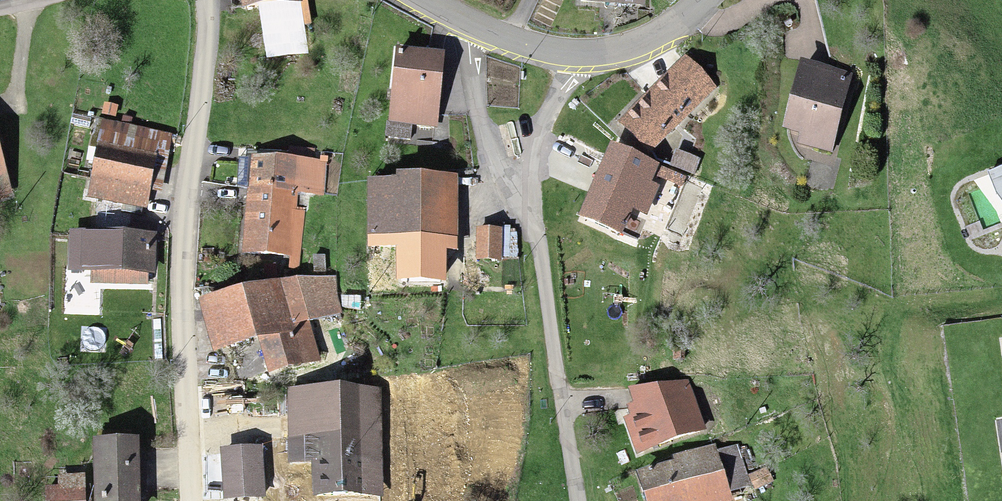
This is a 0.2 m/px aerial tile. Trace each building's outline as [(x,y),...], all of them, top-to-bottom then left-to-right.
[(238,20),(304,13),(302,0),(236,0),(238,20)] [(577,12),(647,15),(648,0),(578,0),(577,12)] [(445,57),(396,53),(389,128),(439,132),(445,57)] [(686,62),(618,125),(647,156),(715,93),(686,62)] [(853,81),(801,66),(782,132),(798,136),(795,145),(831,156),(853,81)] [(95,134),(88,202),(147,209),(155,141),(95,134)] [(287,162),(245,160),(241,259),(296,262),(298,198),(328,199),(330,163),(318,163),(319,150),(288,149),(287,162)] [(613,152),(582,224),(627,243),(659,172),(613,152)] [(706,163),(679,152),(670,172),(697,184),(706,163)] [(12,199),(0,158),(0,202),(12,199)] [(459,182),(368,182),(367,256),(397,256),(397,294),(444,294),(445,260),(459,260),(459,182)] [(504,235),(476,234),(475,265),(502,266),(504,235)] [(153,241),(69,238),(67,277),(92,278),(92,288),(151,290),(153,241)] [(283,287),(199,309),(213,360),(258,348),(266,379),(321,365),(309,319),(293,323),(283,287)] [(685,379),(629,396),(633,409),(623,412),(637,459),(703,439),(685,379)] [(376,389),(288,391),(289,460),(313,459),(314,495),(378,494),(376,389)] [(254,436),(207,436),(207,488),(254,489),(254,436)] [(44,495),(44,500),(141,500),(140,448),(92,448),(93,494),(44,495)] [(636,480),(643,500),(732,500),(731,498),(758,489),(744,449),(715,458),(712,450),(673,463),(674,467),(636,480)]
